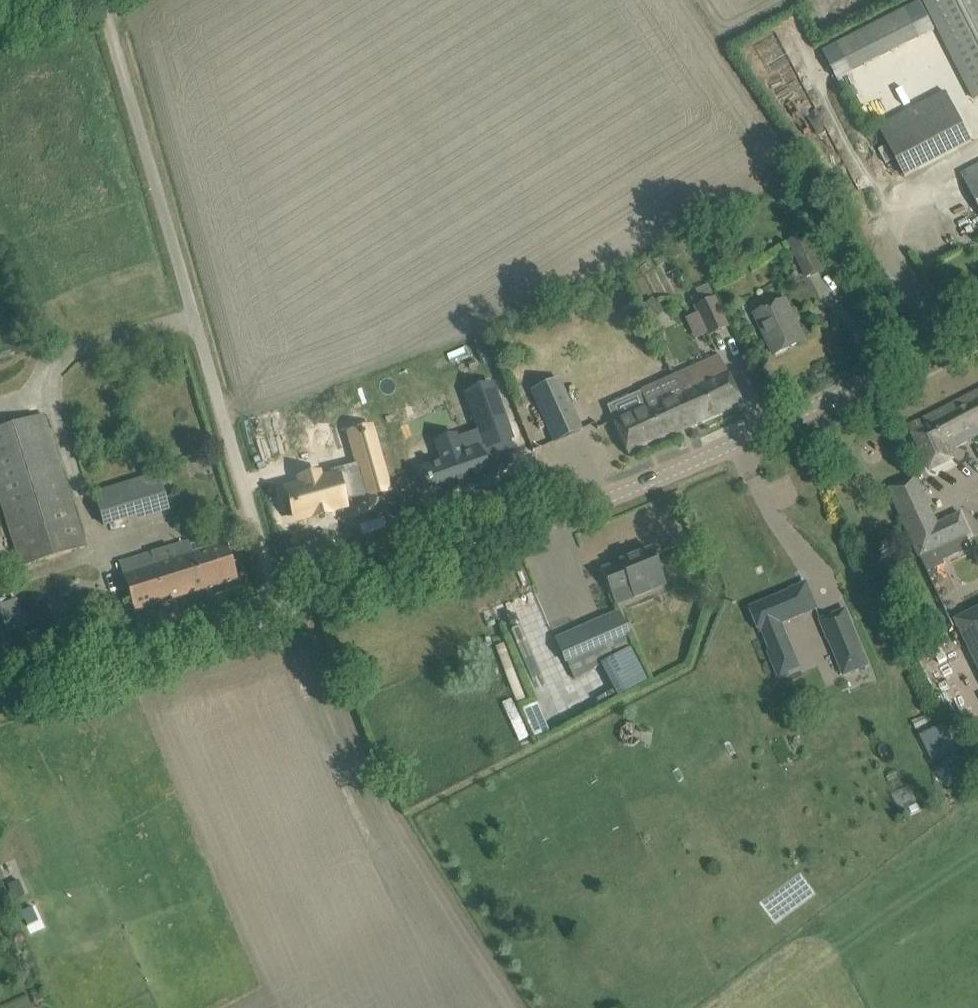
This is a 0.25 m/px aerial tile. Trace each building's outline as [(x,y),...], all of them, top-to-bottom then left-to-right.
[(977,99),(977,0),(923,0),(974,101),(977,99)] [(822,51),(838,81),(921,39),(936,31),(920,1),(822,51)] [(946,91),(879,126),(906,177),(972,142),(946,91)] [(961,172),(977,205),(977,163),(961,172)] [(805,233),(790,240),(807,277),(823,270),(805,233)] [(700,304),(695,306),(709,335),(727,327),(707,284),(694,291),(700,304)] [(775,354),(804,341),(785,300),(757,313),(767,336),(775,354)] [(741,403),(733,385),(720,356),(673,377),(695,424),(741,403)] [(695,424),(673,377),(642,391),(648,404),(612,418),(628,454),(695,424)] [(539,401),(551,432),(555,442),(581,431),(563,390),(560,391),(556,381),(534,390),(539,401)] [(493,385),(467,394),(485,448),(512,439),(493,385)] [(911,426),(931,471),(956,460),(952,451),(977,437),(977,391),(911,426)] [(0,428),(0,499),(21,567),(85,548),(44,415),(0,428)] [(442,461),(424,468),(433,494),(473,480),(474,483),(488,478),(477,449),(462,455),(456,437),(436,444),(442,461)] [(531,451),(497,464),(514,505),(548,492),(531,451)] [(302,485),(288,488),(297,519),(314,515),(315,516),(317,515),(317,516),(318,516),(318,515),(322,514),(325,513),(325,514),(327,513),(327,512),(329,512),(328,511),(343,506),(337,483),(362,476),(368,496),(388,491),(377,454),(358,459),(359,464),(333,471),(335,475),(320,480),(318,474),(300,479),(302,485)] [(156,473),(94,494),(104,525),(167,504),(156,473)] [(917,476),(889,489),(897,507),(920,558),(924,567),(927,574),(929,574),(945,566),(943,562),(938,551),(968,538),(971,536),(969,532),(961,513),(938,524),(917,476)] [(351,565),(351,566),(409,547),(409,545),(402,524),(344,543),(351,565)] [(119,563),(134,611),(237,579),(226,543),(193,553),(189,541),(175,546),(119,563)] [(661,573),(652,549),(601,570),(612,595),(629,588),(634,599),(666,586),(661,573)] [(751,608),(755,617),(761,632),(763,631),(772,651),(769,652),(779,678),(781,677),(780,676),(800,667),(782,624),(817,609),(807,583),(791,590),(791,591),(751,608)] [(619,611),(555,638),(566,664),(568,663),(628,636),(629,636),(619,611)] [(958,621),(977,662),(977,611),(958,621)] [(868,665),(854,629),(830,639),(844,675),(868,665)] [(635,646),(605,662),(622,695),(653,679),(635,646)] [(538,738),(553,732),(542,701),(526,706),(538,738)] [(935,761),(966,751),(956,721),(925,731),(935,761)] [(19,881),(8,885),(13,899),(24,895),(19,881)]
